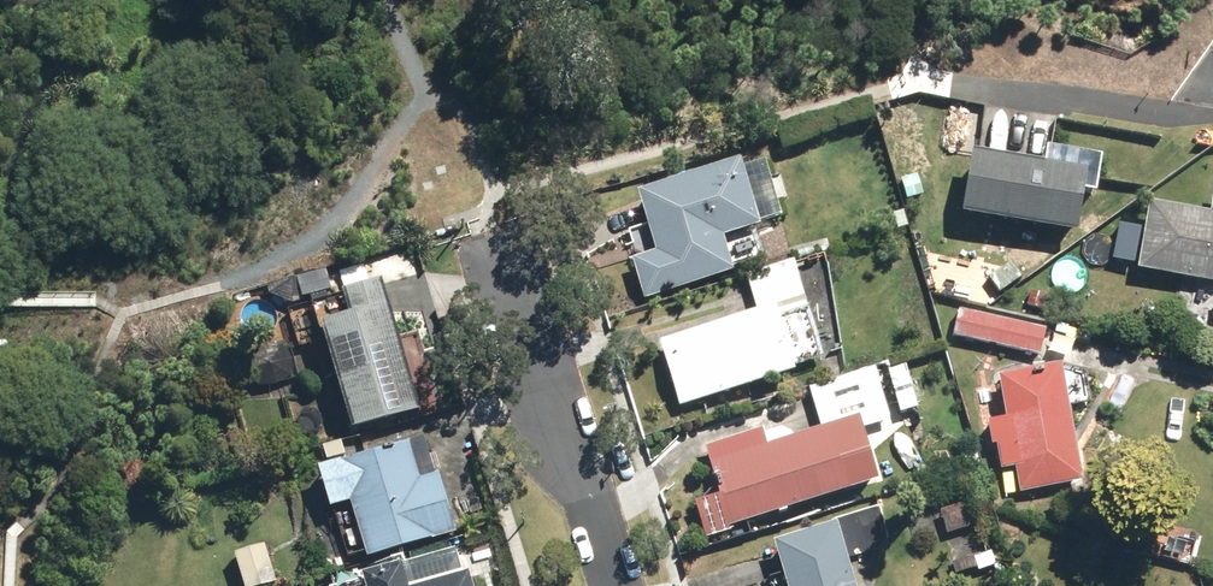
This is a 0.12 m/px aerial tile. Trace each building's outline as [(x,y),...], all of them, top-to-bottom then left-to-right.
[(982,123),(964,121),(944,119),(942,141),(961,144),(960,158),(952,221),(1066,234),(1071,199),(1085,200),(1090,159),(1030,152),(1035,114),(984,108),(982,123)] [(748,227),(747,225),(777,216),(759,161),(729,171),(727,164),(631,197),(645,237),(621,245),(640,301),(724,272),(715,245),(750,233),(748,227)] [(1142,205),(1135,274),(1212,285),(1212,192),(1208,191),(1206,211),(1142,205)] [(751,315),(654,343),(673,409),(785,377),(783,371),(816,362),(790,270),(742,284),(751,315)] [(322,272),(288,284),(295,303),(329,291),(322,272)] [(342,322),(309,332),(341,433),(411,411),(415,422),(442,413),(418,337),(430,333),(423,308),(383,321),(372,286),(335,298),(342,322)] [(1041,330),(955,312),(949,341),(1035,358),(1041,330)] [(902,365),(881,371),(895,417),(915,411),(902,365)] [(1074,483),(1050,368),(989,381),(998,421),(981,425),(991,472),(1011,467),(1017,496),(1074,483)] [(805,392),(818,435),(759,453),(754,435),(700,451),(714,496),(689,504),(700,543),(730,534),(728,527),(868,485),(852,431),(884,421),(869,373),(805,392)] [(370,454),(308,473),(320,514),(340,509),(346,530),(332,534),(338,555),(356,549),(361,563),(450,536),(432,477),(412,483),(402,452),(372,461),(370,454)] [(961,503),(934,510),(940,534),(967,527),(961,503)] [(763,549),(777,585),(848,585),(840,565),(884,549),(870,511),(763,549)] [(354,585),(464,585),(453,547),(351,577),(354,585)] [(229,559),(237,585),(271,585),(275,585),(264,548),(229,559)]
